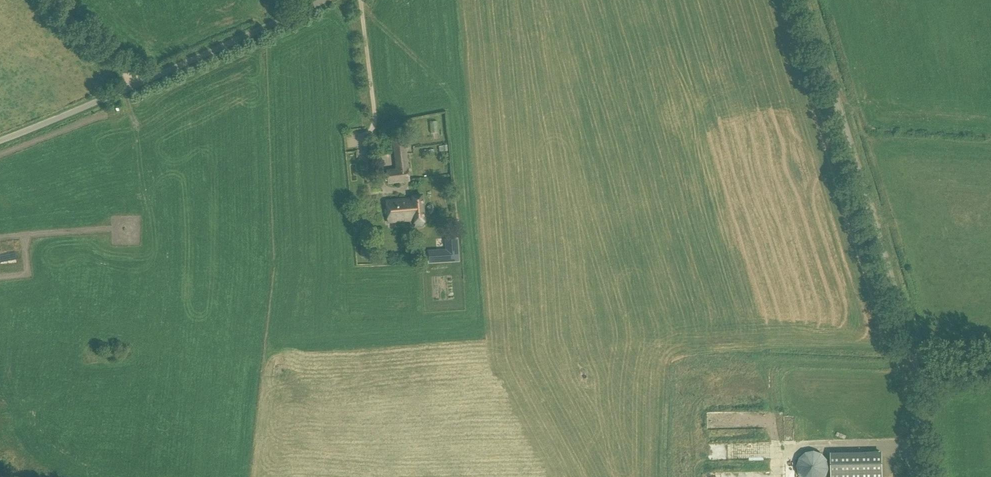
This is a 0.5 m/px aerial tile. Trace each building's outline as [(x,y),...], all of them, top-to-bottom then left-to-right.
[(396,169),(386,170),(388,183),(409,180),(407,167),(406,151),(405,139),(393,140),(396,169)] [(412,197),(386,200),(388,218),(398,217),(398,221),(414,219),(415,226),(422,226),(424,224),(424,221),(421,195),(412,196),(412,197)] [(446,250),(436,250),(437,261),(457,260),(456,240),(445,240),(446,250)] [(762,413),(730,413),(730,430),(743,429),(743,417),(762,417),(762,413)] [(800,432),(800,419),(790,419),(789,431),(800,432)] [(801,476),(820,476),(826,468),(826,466),(819,453),(804,453),(796,466),(801,476)] [(832,476),(882,476),(882,454),(832,454),(832,476)]
